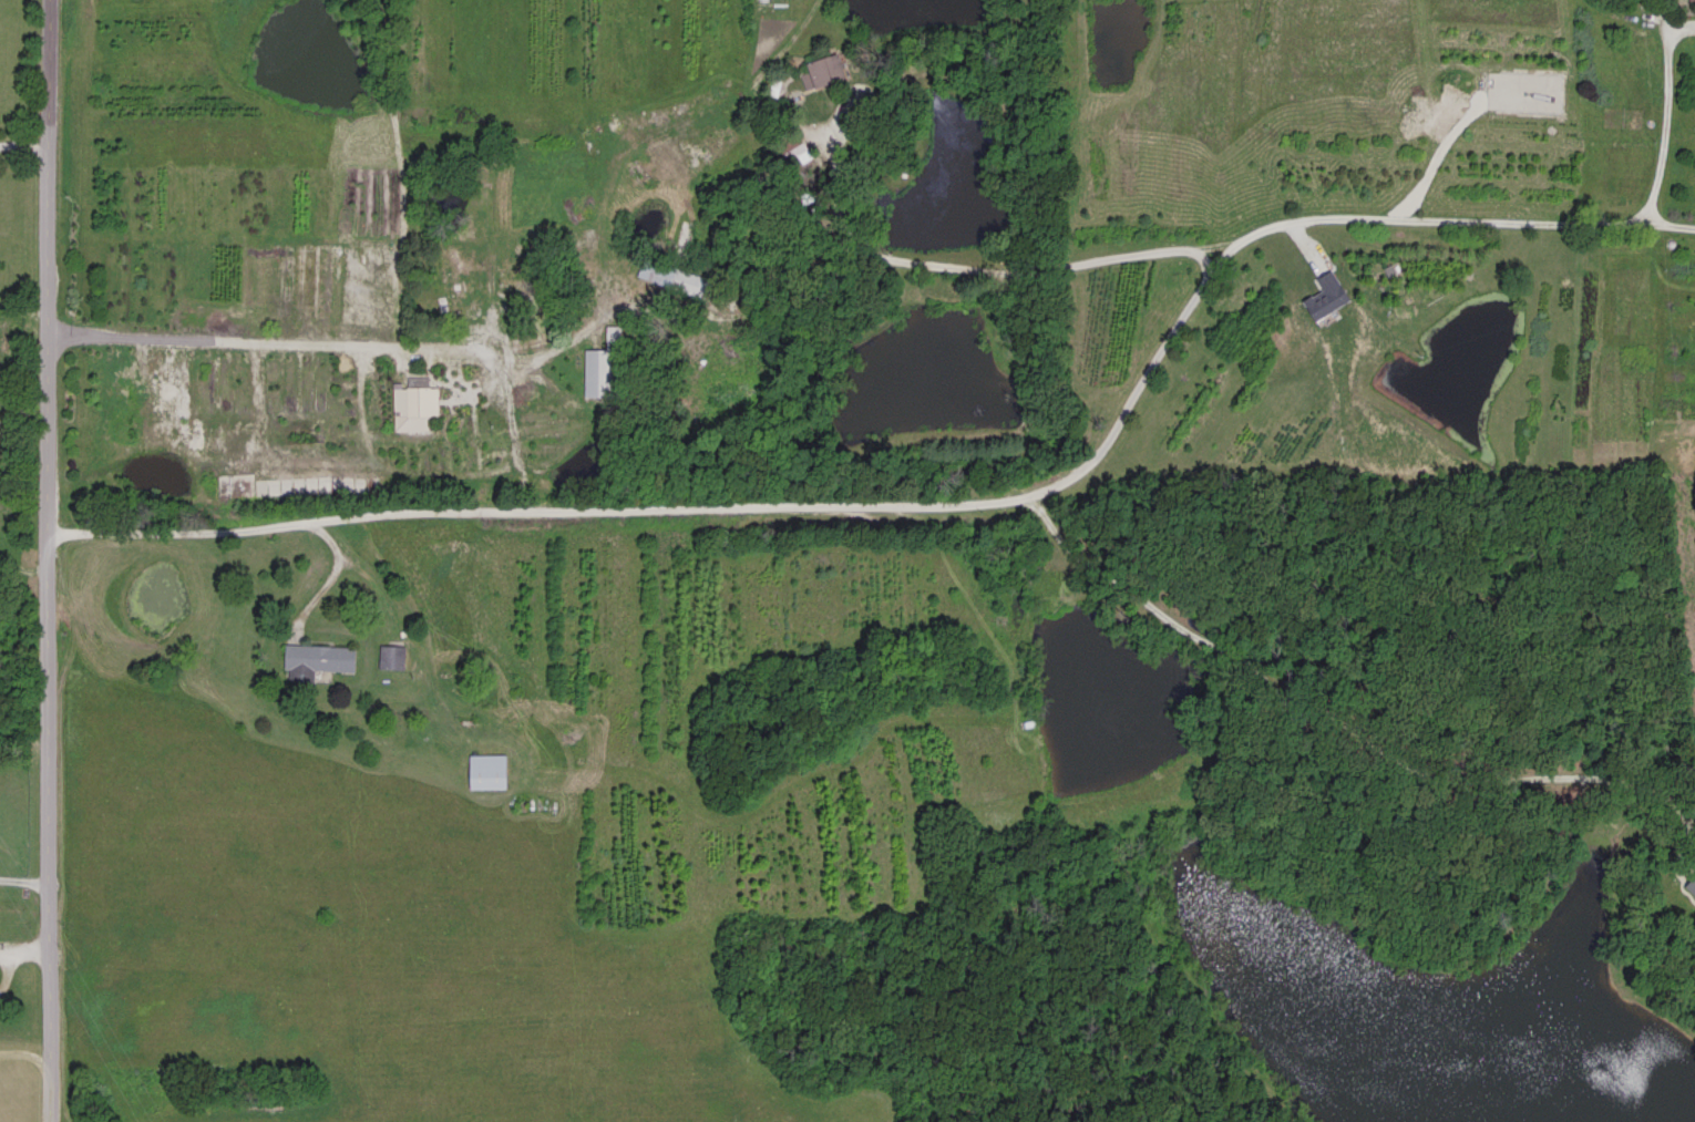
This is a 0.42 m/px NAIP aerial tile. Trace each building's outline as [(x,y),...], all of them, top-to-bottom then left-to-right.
[(810,70),(802,71),(805,88),(848,79),(842,52),(808,60),(810,70)] [(676,249),(688,251),(692,219),(680,217),(676,249)] [(674,265),(667,286),(726,305),(733,284),(674,265)] [(622,394),(622,323),(605,323),(605,347),(586,347),(586,394),(622,394)] [(439,384),(430,384),(430,375),(407,375),(407,386),(393,386),(394,412),(410,412),(410,428),(429,428),(429,413),(439,413),(439,384)] [(315,679),(315,668),(356,669),(357,643),(287,642),(286,678),(315,679)] [(405,666),(405,642),(380,642),(380,666),(405,666)] [(469,786),(508,786),(508,752),(469,752),(469,786)]
